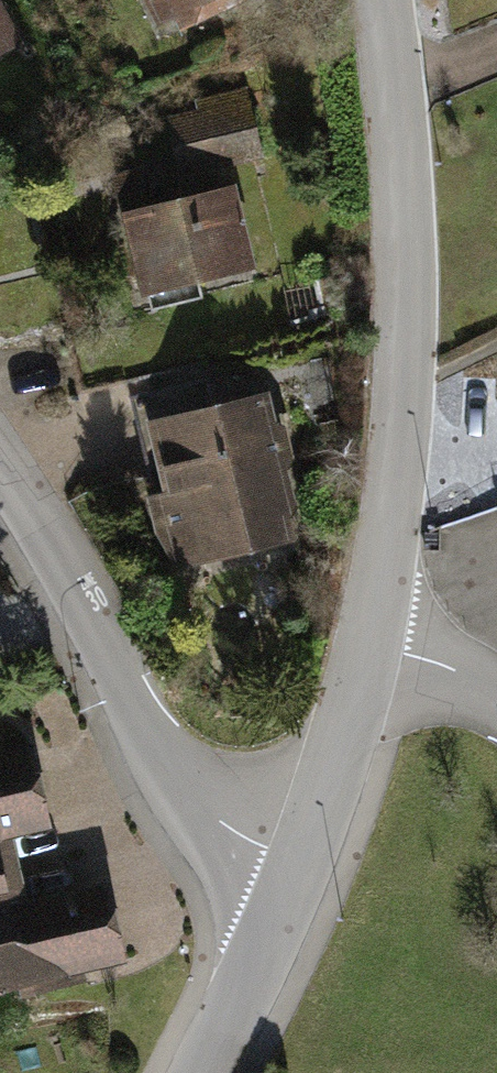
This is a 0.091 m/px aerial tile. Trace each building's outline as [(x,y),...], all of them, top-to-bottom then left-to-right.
[(165,30),(236,0),(153,0),(165,30)] [(11,49),(0,28),(0,54),(11,49)] [(244,102),(173,120),(187,174),(258,156),(244,102)] [(231,201),(134,225),(152,297),(249,274),(231,201)] [(262,400),(155,423),(182,545),(289,521),(262,400)] [(0,763),(0,966),(115,940),(104,892),(22,910),(3,824),(36,817),(22,758),(0,763)]
